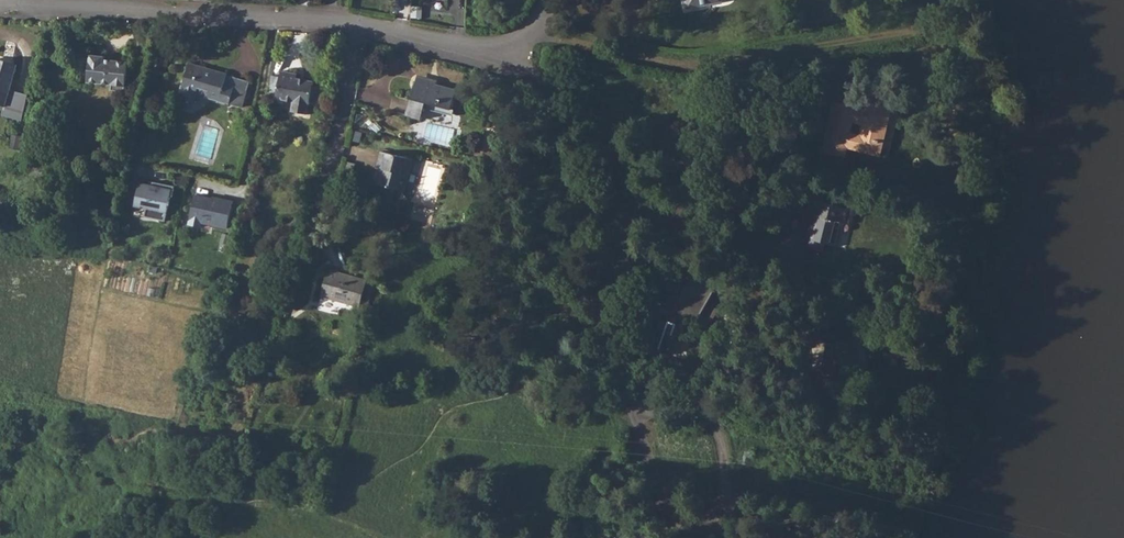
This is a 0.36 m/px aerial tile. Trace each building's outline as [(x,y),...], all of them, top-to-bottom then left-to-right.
[(688,9),(722,2),(722,0),(686,0),(688,9)] [(422,8),(412,7),(411,19),(422,19),(422,8)] [(103,61),(104,58),(104,55),(88,53),(85,81),(110,85),(110,90),(123,91),(127,62),(110,59),(109,61),(103,61)] [(4,108),(3,112),(21,117),(26,96),(25,96),(8,91),(12,80),(16,66),(0,62),(0,107),(4,108)] [(227,74),(196,65),(188,63),(180,89),(181,90),(179,98),(194,102),(198,91),(209,94),(208,98),(229,104),(234,86),(224,84),(226,76),(227,74)] [(417,73),(415,81),(456,92),(456,89),(436,83),(437,79),(417,73)] [(278,80),(270,78),(270,83),(267,98),(275,100),(275,101),(291,104),(295,81),(296,76),(280,74),(278,80)] [(306,117),(308,104),(317,105),(319,92),(311,90),(312,84),(295,81),(291,104),(292,104),(290,114),(306,117)] [(456,92),(415,81),(406,116),(421,120),(425,106),(450,113),(456,92)] [(835,104),(823,150),(843,156),(846,147),(869,152),(872,142),(880,144),(888,110),(868,106),(867,112),(835,104)] [(380,167),(375,185),(403,192),(412,160),(381,152),(377,167),(380,167)] [(729,172),(723,174),(726,188),(733,187),(729,172)] [(158,184),(140,181),(135,205),(148,208),(146,216),(165,220),(170,196),(172,196),(174,185),(159,181),(158,184)] [(190,222),(229,229),(234,200),(195,193),(190,222)] [(804,248),(814,250),(816,243),(824,245),(838,248),(844,225),(848,226),(852,212),(811,202),(807,216),(812,217),(804,248)] [(359,307),(361,301),(365,285),(366,281),(328,270),(320,296),(359,307)] [(656,320),(647,346),(659,350),(659,352),(668,355),(672,345),(670,344),(673,337),(680,339),(685,328),(683,327),(684,323),(683,322),(687,315),(698,320),(715,290),(704,283),(707,279),(706,278),(692,277),(678,303),(681,309),(678,315),(656,308),(652,319),(656,320)]
